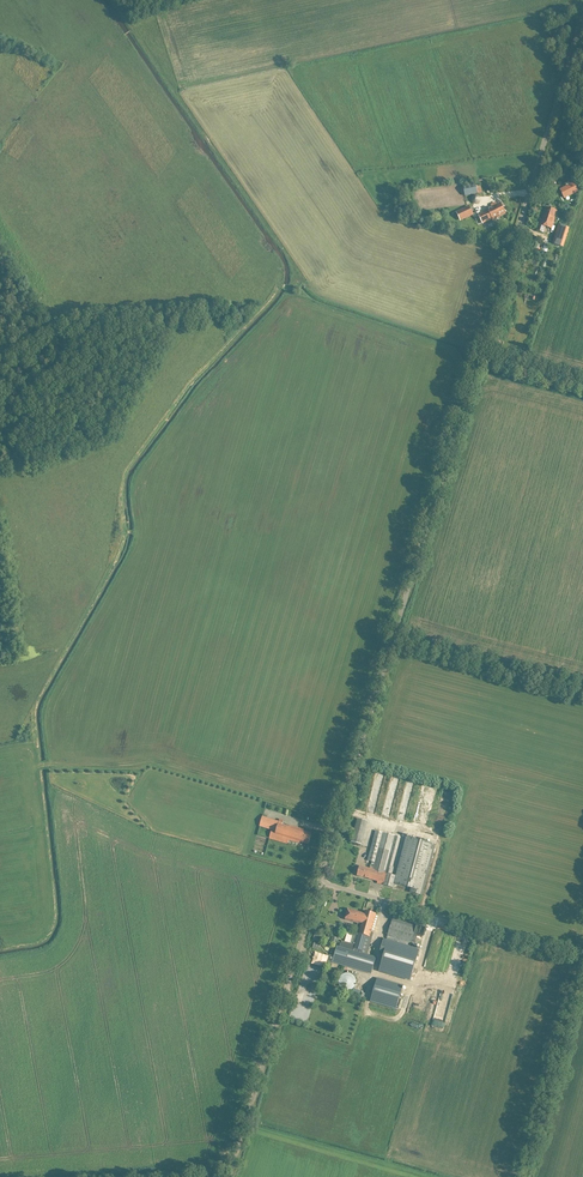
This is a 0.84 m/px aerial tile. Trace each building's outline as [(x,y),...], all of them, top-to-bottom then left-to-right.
[(573,182),(559,188),(564,197),(578,190),(573,182)] [(463,186),(465,196),(477,193),(476,183),(463,186)] [(478,225),(483,223),(487,221),(488,221),(497,216),(498,217),(505,213),(500,203),(488,210),(478,215),(474,218),(478,225)] [(456,212),(460,221),(473,215),(469,206),(456,212)] [(551,228),(553,223),(557,211),(546,207),(542,220),(541,219),(537,230),(544,232),(546,226),(551,228)] [(559,225),(553,244),(563,247),(569,228),(559,225)] [(260,826),(272,829),(269,838),(288,844),(289,840),(300,843),(300,841),(308,844),(312,833),(303,831),(304,830),(290,826),(289,827),(282,825),(284,820),(263,814),(260,826)] [(360,844),(368,821),(358,818),(351,841),(360,844)] [(400,837),(382,832),(376,830),(368,860),(375,862),(373,869),(371,868),(371,867),(370,869),(360,866),(358,875),(378,881),(378,883),(393,887),(394,883),(411,888),(410,892),(422,895),(436,845),(407,837),(396,876),(390,875),(400,837)] [(355,945),(355,948),(363,950),(367,936),(369,937),(376,913),(365,910),(364,913),(348,909),(345,919),(361,924),(355,945)] [(388,936),(411,943),(416,929),(392,922),(388,936)] [(355,948),(355,945),(342,941),(340,947),(337,946),(333,962),(372,974),(377,958),(353,951),(355,948)] [(410,979),(419,951),(388,941),(380,970),(410,979)] [(351,991),(356,978),(343,972),(337,986),(351,991)] [(396,1009),(404,985),(377,977),(370,1001),(396,1009)] [(443,1030),(452,991),(442,989),(436,1014),(433,1014),(430,1027),(443,1030)]
